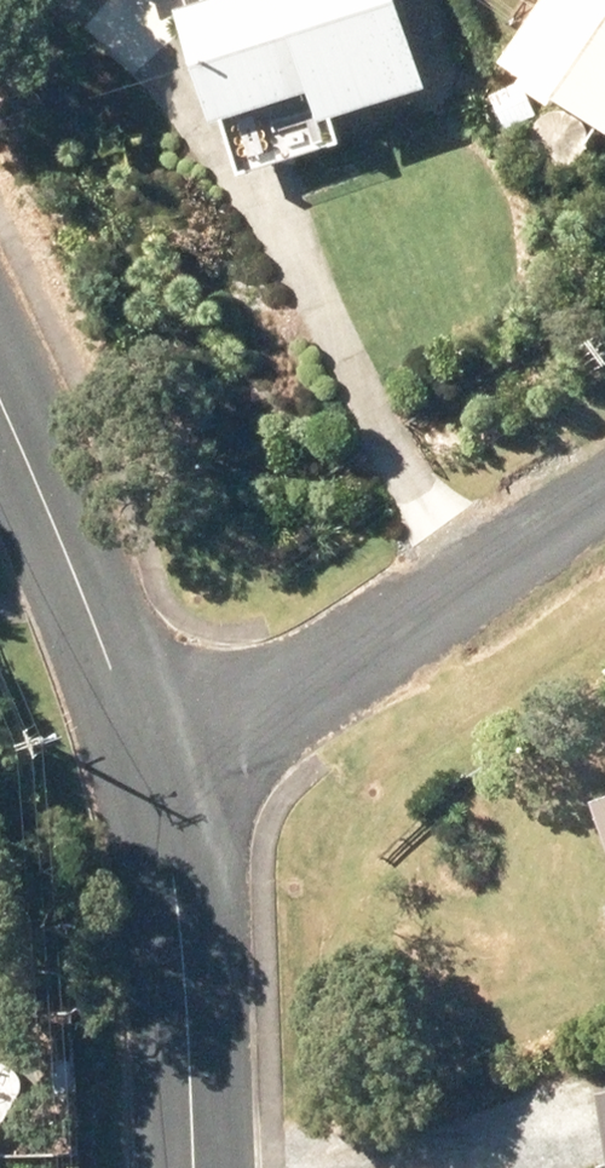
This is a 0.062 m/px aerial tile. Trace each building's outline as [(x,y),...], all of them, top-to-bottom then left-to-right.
[(158,18),(192,130),(293,98),(302,128),(410,94),(381,0),(216,0),(158,18)] [(484,65),(593,139),(604,121),(604,0),(528,0),(484,65)] [(574,809),(604,895),(604,797),(574,809)] [(578,1100),(596,1167),(604,1167),(604,1094),(578,1100)]
